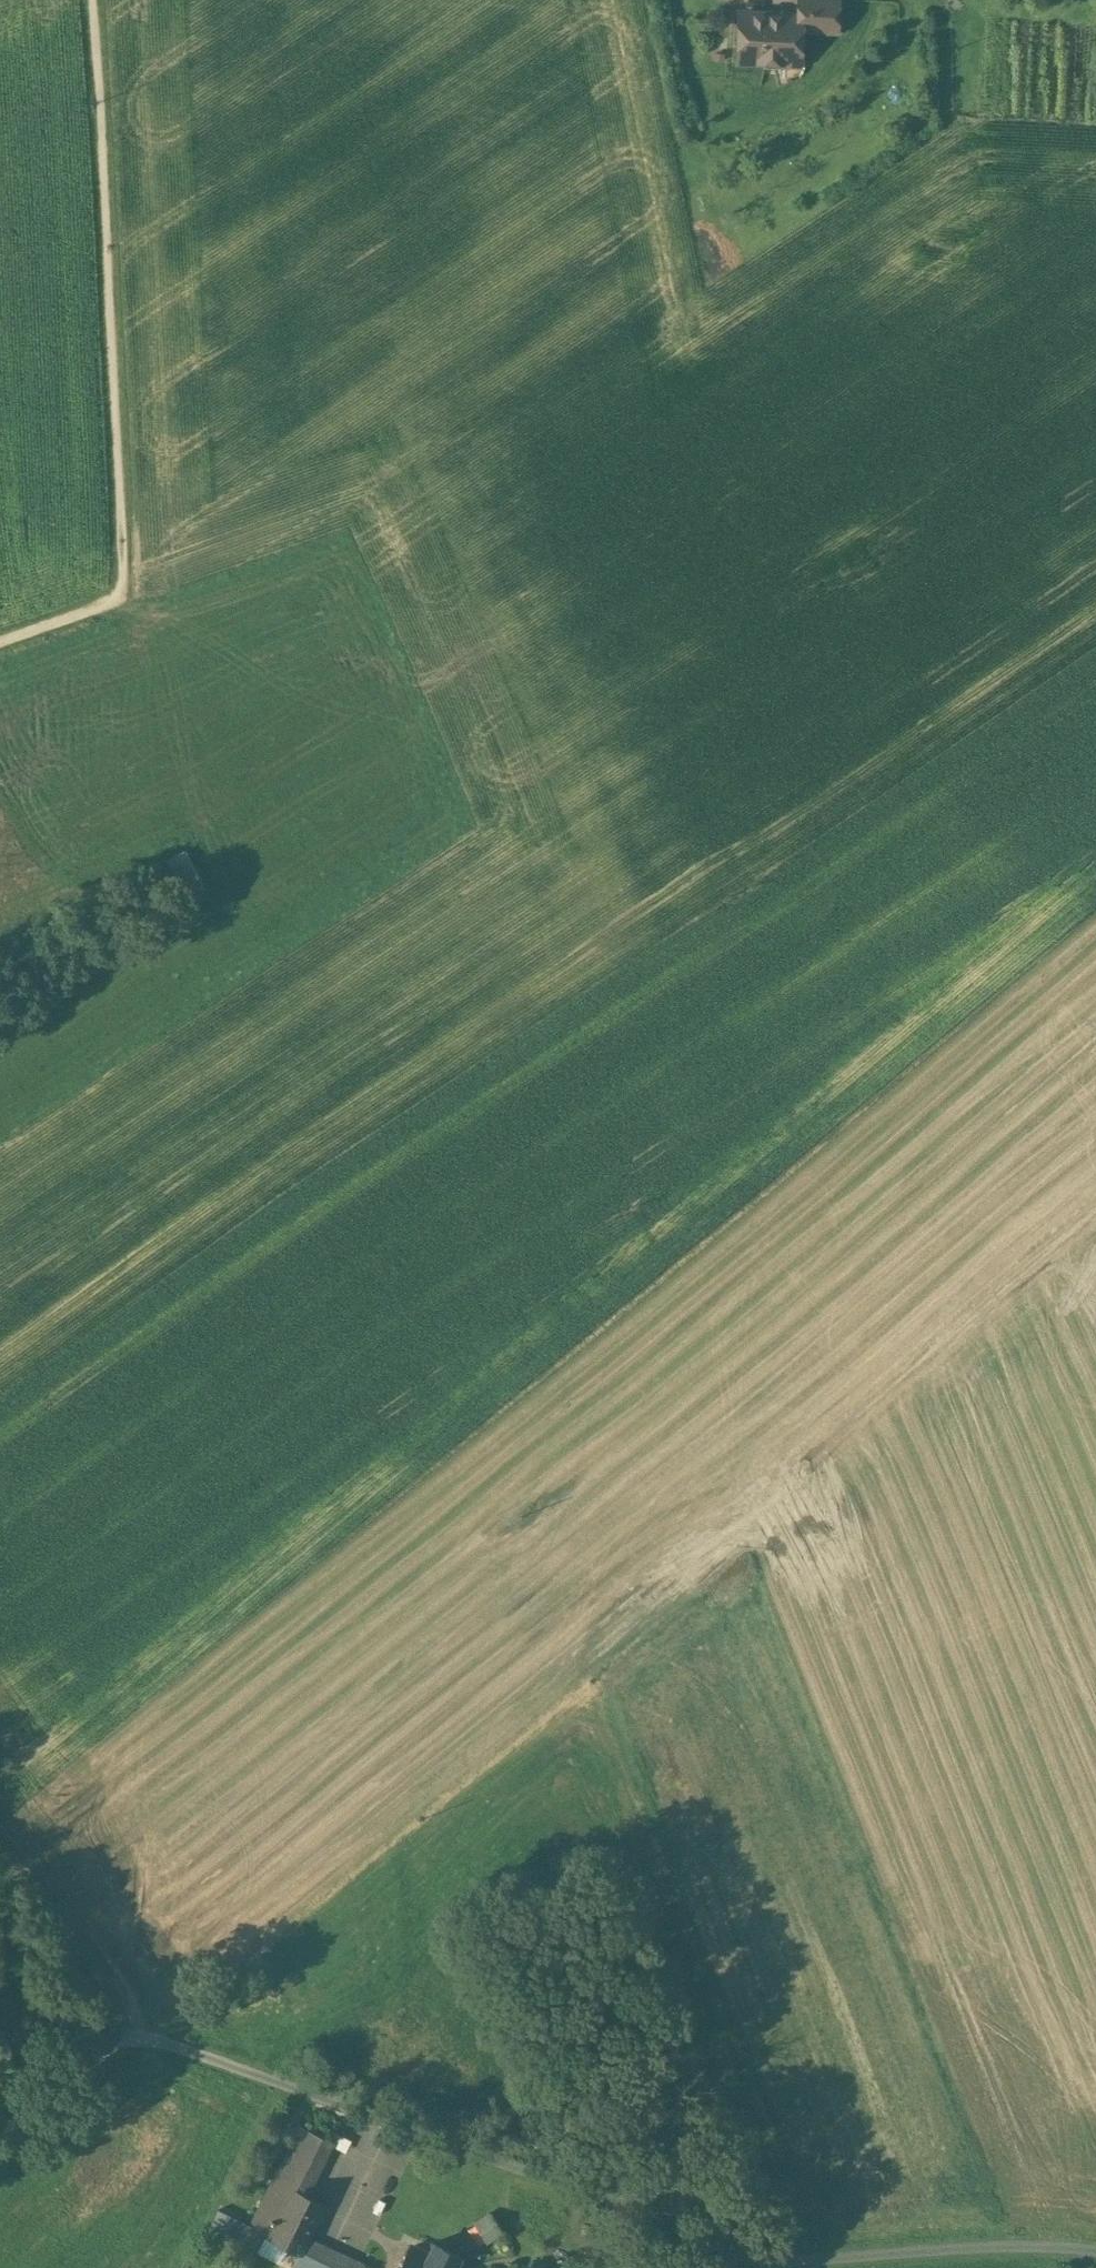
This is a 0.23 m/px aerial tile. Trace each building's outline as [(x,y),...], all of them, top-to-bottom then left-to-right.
[(798,18),(801,19),(801,30),(837,31),(838,0),(799,0),(798,18)] [(783,15),(740,13),(738,60),(759,61),(764,66),(764,67),(776,67),(786,57),(800,58),(801,30),(801,19),(798,18),(783,18),(783,15)] [(184,893),(204,884),(189,847),(169,855),(184,893)] [(284,2267),(361,2267),(366,2257),(314,2233),(330,2200),(307,2189),(331,2138),(303,2124),(256,2226),(218,2209),(207,2233),(284,2267)] [(493,2210),(474,2218),(486,2242),(504,2234),(493,2210)] [(398,2267),(448,2267),(409,2247),(398,2267)]
